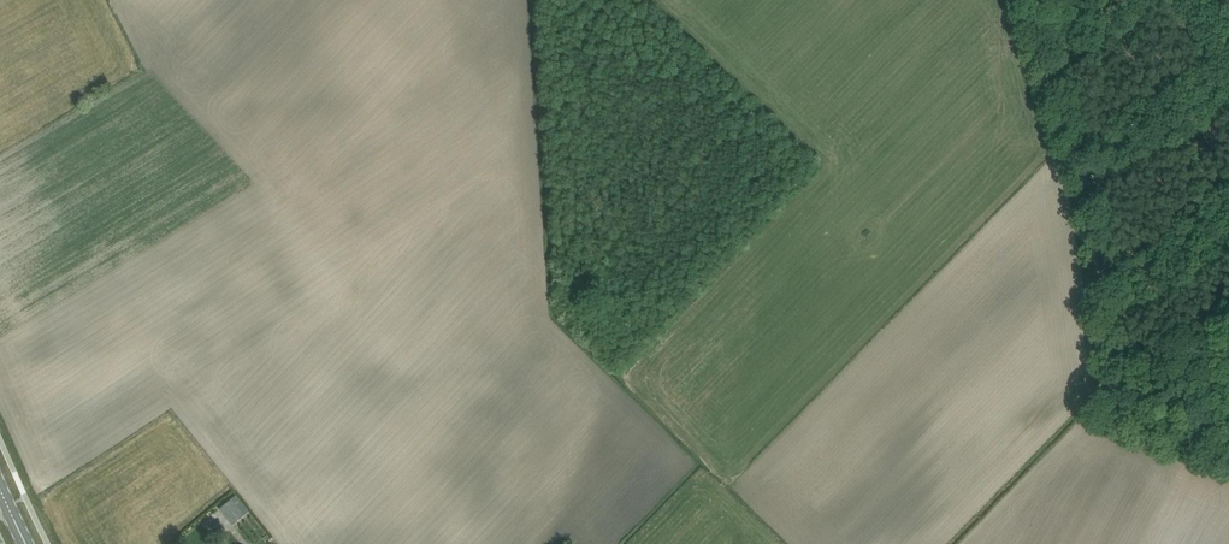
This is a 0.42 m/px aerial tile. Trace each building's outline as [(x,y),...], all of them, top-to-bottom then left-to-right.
[(232,524),(244,514),(231,499),(219,508),(232,524)]
